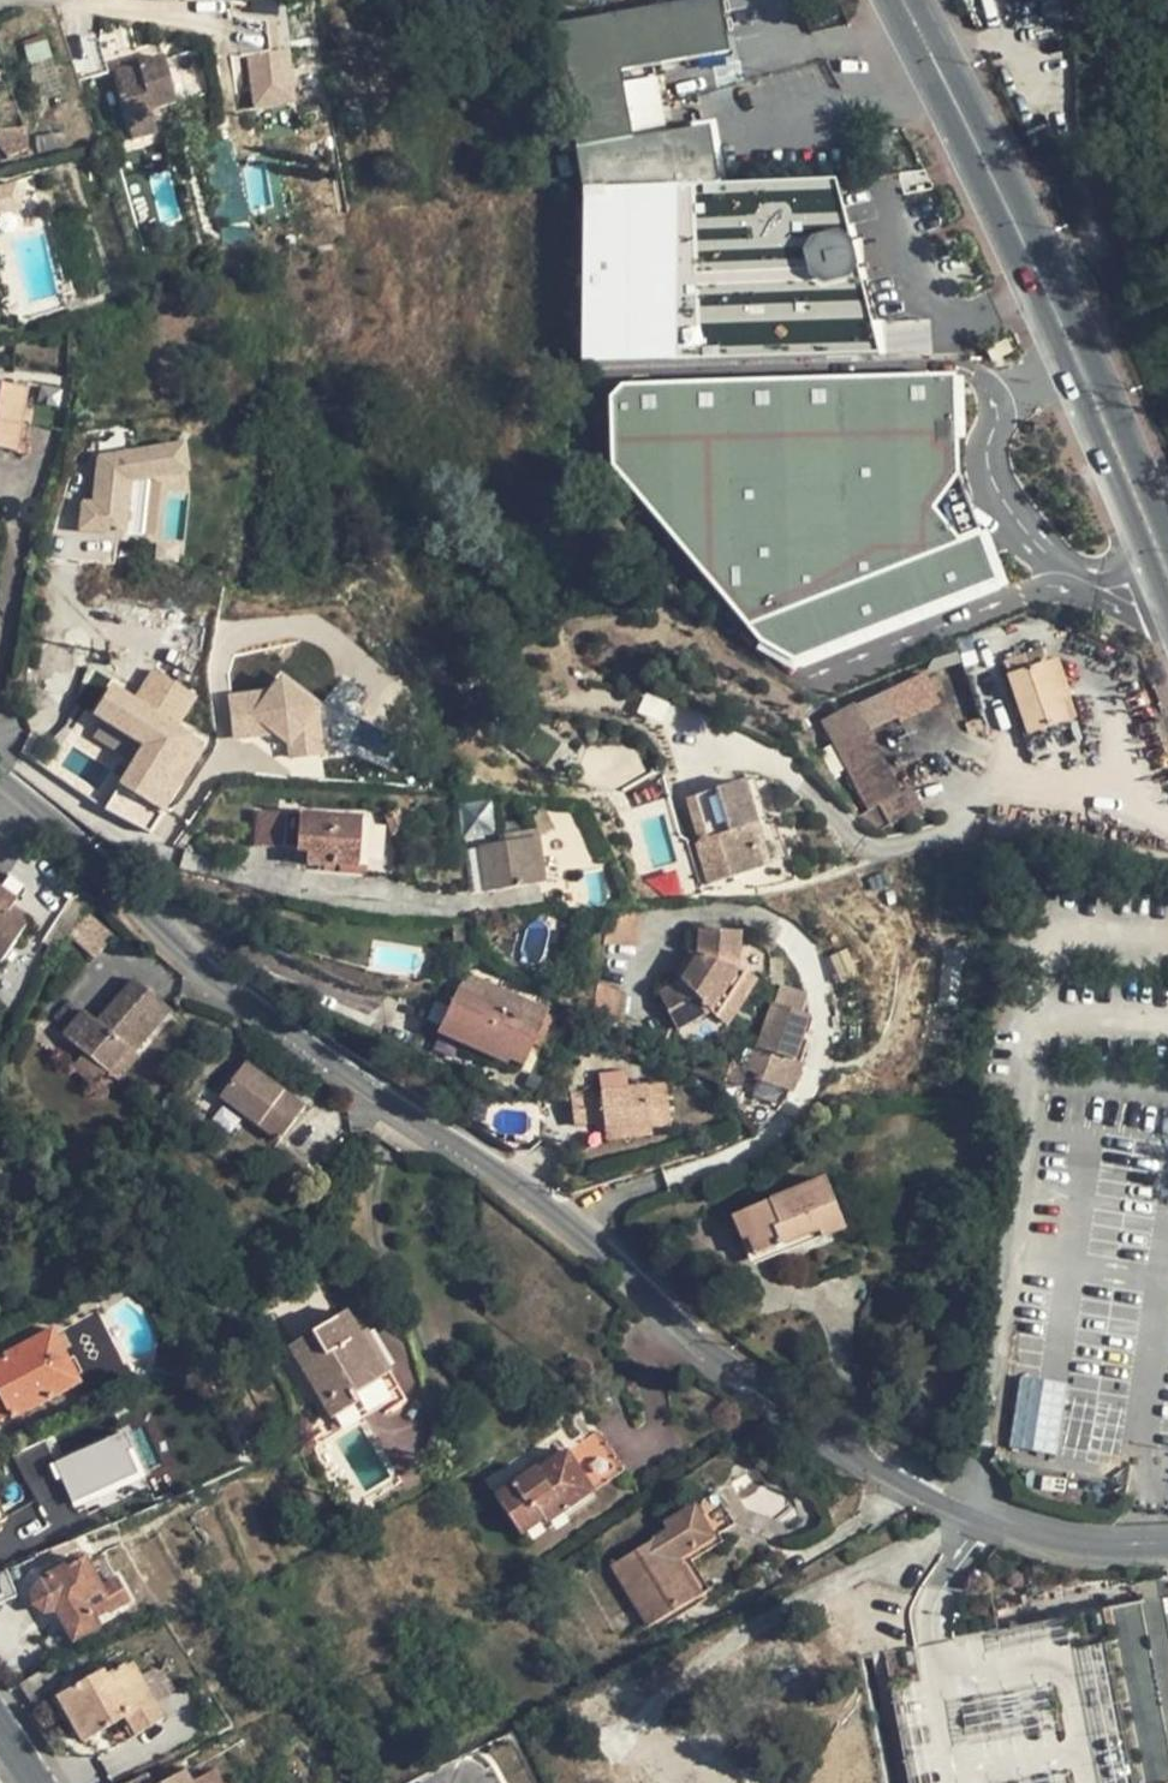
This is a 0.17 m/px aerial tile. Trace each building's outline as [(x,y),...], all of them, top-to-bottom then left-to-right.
[(719,0),(705,0),(554,26),(575,149),(632,140),(620,73),(729,54),(719,0)] [(251,109),(291,106),(287,57),(268,58),(266,32),(237,27),(242,80),(249,80),(251,109)] [(116,71),(113,59),(99,63),(97,56),(82,61),(84,67),(82,67),(86,81),(116,73),(116,71)] [(158,135),(152,112),(177,105),(164,58),(116,71),(116,73),(127,115),(133,140),(158,135)] [(127,115),(112,120),(118,143),(133,140),(127,115)] [(0,131),(0,136),(11,158),(28,151),(29,141),(25,131),(21,130),(0,131)] [(67,148),(63,132),(33,139),(37,155),(67,148)] [(835,188),(723,189),(580,199),(582,373),(880,367),(835,188)] [(17,452),(27,389),(0,385),(0,449),(17,452)] [(957,385),(626,392),(611,404),(615,477),(758,650),(803,677),(1007,593),(989,539),(962,546),(939,520),(958,491),(957,385)] [(185,446),(99,455),(96,501),(84,501),(83,523),(130,525),(134,483),(190,480),(185,446)] [(1003,661),(1028,735),(1076,718),(1056,658),(1046,661),(1042,648),(1003,661)] [(285,733),(287,757),(326,753),(320,682),(228,690),(232,738),(285,733)] [(191,741),(193,738),(113,688),(95,717),(144,747),(105,810),(149,834),(163,814),(176,822),(194,793),(182,784),(204,749),(191,741)] [(835,747),(868,730),(854,703),(821,721),(835,747)] [(835,747),(868,811),(880,805),(902,793),(868,730),(835,747)] [(708,886),(762,869),(750,829),(756,827),(743,783),(687,800),(698,844),(695,845),(708,886)] [(491,802),(459,805),(463,838),(494,835),(491,802)] [(890,825),(880,805),(868,811),(862,814),(876,832),(890,825)] [(306,866),(358,869),(361,819),(256,813),(254,848),(297,851),(296,855),(307,855),(306,866)] [(397,813),(384,817),(391,839),(405,834),(397,813)] [(486,893),(545,884),(539,840),(479,849),(486,893)] [(0,890),(0,963),(1,964),(25,927),(22,925),(7,915),(13,906),(17,899),(1,888),(0,890)] [(28,917),(13,906),(7,915),(22,925),(28,917)] [(87,911),(67,934),(94,959),(115,935),(87,911)] [(737,971),(740,933),(699,931),(698,955),(680,982),(658,994),(676,1031),(710,1013),(716,1019),(746,974),(737,971)] [(746,974),(716,1019),(727,1026),(757,981),(746,974)] [(171,1010),(134,979),(97,1021),(84,1010),(62,1035),(84,1053),(107,1072),(117,1081),(139,1055),(134,1052),(171,1010)] [(594,1008),(619,1017),(623,993),(598,985),(594,1008)] [(768,1085),(761,1106),(778,1112),(790,1093),(784,1091),(793,1062),(808,1016),(798,1013),(804,994),(782,987),(775,1006),(773,1005),(758,1049),(751,1046),(744,1067),(743,1070),(744,1071),(755,1075),(753,1081),(768,1085)] [(543,1026),(459,988),(440,1029),(524,1066),(543,1026)] [(84,1053),(72,1067),(95,1087),(107,1072),(84,1053)] [(731,1062),(725,1079),(740,1084),(744,1071),(743,1070),(744,1067),(731,1062)] [(793,1062),(784,1091),(790,1093),(791,1093),(802,1065),(793,1062)] [(305,1107),(245,1063),(219,1097),(279,1142),(305,1107)] [(666,1084),(570,1095),(574,1126),(604,1123),(604,1129),(651,1124),(671,1121),(666,1084)] [(606,1141),(652,1136),(651,1124),(604,1129),(606,1141)] [(825,1178),(741,1212),(751,1237),(749,1239),(756,1257),(783,1246),(783,1247),(819,1234),(821,1238),(845,1229),(825,1178)] [(743,1241),(751,1237),(741,1212),(732,1215),(743,1241)] [(345,1313),(289,1347),(340,1432),(364,1417),(352,1397),(372,1384),(381,1399),(399,1388),(366,1332),(358,1336),(345,1313)] [(101,1344),(86,1316),(54,1333),(69,1362),(101,1344)] [(0,1358),(0,1394),(4,1401),(13,1418),(79,1383),(69,1362),(54,1333),(53,1331),(0,1358)] [(1007,1446),(1055,1456),(1071,1384),(1023,1374),(1007,1446)] [(372,1384),(352,1397),(364,1417),(384,1405),(381,1399),(372,1384)] [(536,1469),(512,1485),(527,1509),(521,1513),(532,1528),(543,1520),(546,1525),(623,1471),(597,1431),(538,1471),(536,1469)] [(129,1432),(53,1455),(67,1502),(143,1479),(129,1432)] [(512,1485),(494,1497),(510,1521),(521,1513),(527,1509),(512,1485)] [(667,1531),(611,1566),(648,1627),(697,1598),(674,1561),(718,1534),(735,1524),(716,1493),(662,1524),(667,1531)] [(532,1528),(521,1513),(510,1521),(520,1536),(532,1528)] [(718,1534),(687,1554),(691,1561),(723,1542),(718,1534)] [(674,1561),(697,1598),(710,1591),(691,1561),(687,1554),(674,1561)] [(99,1588),(84,1560),(42,1582),(34,1592),(35,1604),(44,1612),(57,1610),(73,1640),(115,1616),(112,1610),(125,1602),(113,1580),(99,1588)] [(18,1567),(6,1571),(15,1592),(27,1587),(18,1567)] [(17,1597),(15,1592),(6,1571),(0,1574),(0,1604),(17,1597)] [(1165,1597),(894,1654),(919,1782),(1167,1782),(1167,1615),(1165,1597)] [(103,1672),(57,1697),(83,1742),(124,1719),(134,1737),(163,1720),(132,1666),(127,1668),(126,1666),(106,1678),(103,1672)] [(19,1684),(31,1702),(57,1686),(56,1684),(49,1675),(45,1669),(19,1684)] [(55,1671),(49,1675),(56,1684),(61,1681),(55,1671)] [(640,1700),(630,1684),(617,1692),(627,1709),(640,1700)] [(691,1761),(663,1777),(657,1768),(638,1779),(640,1782),(704,1782),(691,1761)] [(186,1772),(165,1782),(191,1782),(186,1772)]
